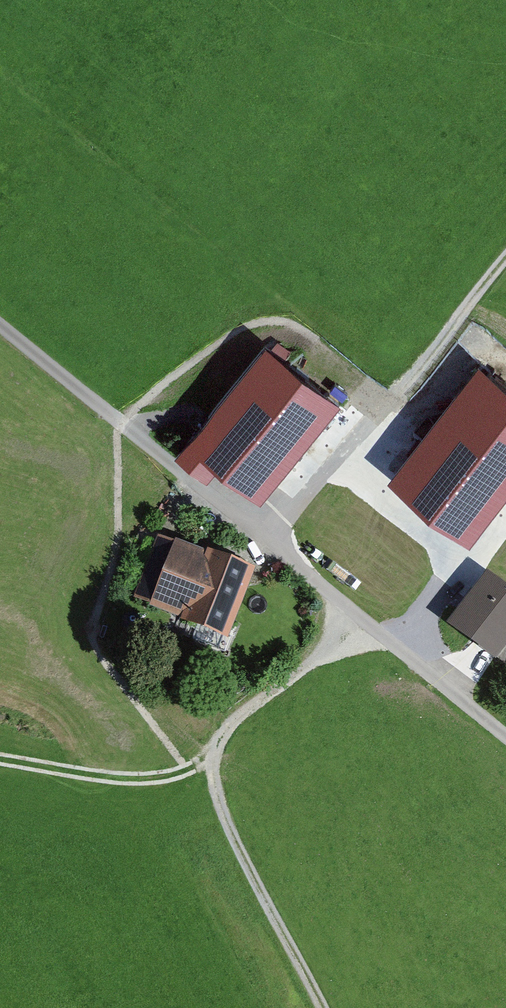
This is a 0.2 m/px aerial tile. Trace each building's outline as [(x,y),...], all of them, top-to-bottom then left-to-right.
[(342,397),(264,336),(176,449),(210,475),(219,464),(263,498),(342,397)] [(505,490),(505,375),(481,356),(391,472),(472,535),(505,490)] [(232,635),(256,569),(156,533),(132,598),(232,635)] [(505,645),(505,585),(487,570),(450,618),(498,655),(505,645)]
